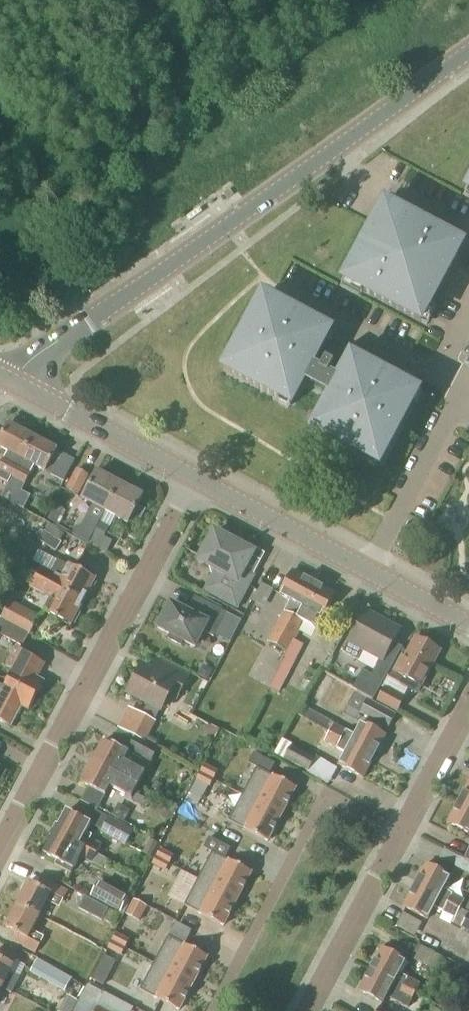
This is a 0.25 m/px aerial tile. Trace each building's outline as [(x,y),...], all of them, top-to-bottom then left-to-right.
[(376,223),(375,223),(344,282),(345,283),(348,278),(356,283),(354,287),(362,291),(362,292),(421,323),(422,322),(417,319),(422,311),(425,313),(430,305),(431,305),(441,286),(437,284),(445,269),(449,271),(462,246),(385,205),(384,206),(389,209),(384,217),(381,215),(376,223)] [(330,334),(331,333),(273,302),(273,304),(272,307),(262,302),(265,297),(263,297),(245,330),(246,331),(243,337),(242,337),(229,360),(231,361),(234,362),(229,371),(225,369),(224,370),(281,401),(282,399),(281,399),(283,396),(292,401),(290,405),(291,406),(303,384),(330,398),(318,421),(319,421),(322,423),(317,432),(313,429),(312,431),(369,461),(370,460),(371,457),(380,462),(378,466),(379,467),(398,433),(397,433),(400,426),(401,427),(413,403),(412,403),(411,403),(409,402),(414,392),(418,395),(419,393),(362,363),(360,367),(351,362),(353,358),(352,357),(347,366),(321,351),(325,343),(321,341),(325,332),(330,334)] [(8,425),(0,441),(0,448),(7,452),(0,466),(0,480),(8,485),(33,438),(8,425)] [(33,438),(8,485),(21,492),(35,466),(46,472),(57,452),(33,438)] [(77,469),(66,490),(79,497),(89,475),(77,469)] [(88,544),(119,486),(96,474),(82,501),(95,508),(82,530),(78,527),(72,538),(87,546),(88,544)] [(119,486),(105,513),(115,519),(126,525),(141,498),(119,486)] [(62,513),(52,508),(45,520),(56,526),(62,513)] [(109,529),(99,524),(94,532),(105,538),(109,529)] [(56,552),(62,543),(44,531),(38,540),(56,552)] [(229,542),(214,534),(199,562),(209,568),(212,578),(207,588),(209,595),(236,610),(253,578),(243,572),(252,555),(238,547),(239,544),(230,540),(229,542)] [(89,596),(95,585),(93,584),(95,580),(47,555),(40,569),(35,578),(81,603),(86,594),(89,596)] [(278,648),(313,585),(292,573),(279,597),(290,602),(285,611),(284,611),(267,642),(270,644),(278,648)] [(76,614),(81,603),(35,578),(29,589),(44,597),(50,600),(44,613),(69,626),(71,624),(73,625),(78,615),(76,614)] [(270,687),(269,689),(278,693),(293,663),(294,664),(304,646),(295,641),(305,623),(316,629),(321,620),(334,596),(313,585),(278,648),(287,653),(284,659),(285,659),(273,681),(270,687)] [(40,617),(10,601),(0,619),(0,620),(0,623),(28,637),(29,636),(30,636),(40,617)] [(169,605),(157,630),(168,636),(166,640),(180,647),(182,642),(194,649),(202,633),(212,638),(225,614),(222,613),(198,601),(190,615),(169,605)] [(372,702),(401,649),(392,644),(399,632),(364,612),(347,644),(342,654),(357,662),(362,653),(379,662),(370,677),(361,672),(351,690),(372,702)] [(28,637),(0,623),(0,635),(23,647),(28,637)] [(425,646),(415,640),(404,660),(401,658),(390,679),(401,685),(417,694),(439,653),(436,652),(434,647),(429,645),(425,646)] [(6,682),(35,697),(42,682),(36,679),(44,663),(16,648),(5,670),(11,673),(6,682)] [(186,679),(156,663),(150,673),(141,668),(127,695),(159,712),(167,697),(175,700),(186,679)] [(10,726),(16,714),(20,707),(27,711),(35,697),(6,682),(3,687),(0,685),(0,720),(10,726)] [(398,714),(405,699),(384,688),(377,702),(398,714)] [(389,730),(397,715),(355,693),(348,707),(360,714),(389,730)] [(146,745),(147,744),(157,722),(129,707),(118,729),(135,738),(134,739),(146,745)] [(329,734),(373,758),(385,737),(361,724),(355,735),(346,730),(346,731),(346,729),(334,724),(315,713),(314,715),(302,709),(298,716),(329,733),(329,734)] [(362,779),(373,758),(329,734),(325,742),(336,749),(337,748),(345,753),(338,766),(362,779)] [(147,744),(146,745),(134,739),(129,750),(152,763),(159,750),(147,744)] [(92,762),(138,787),(146,772),(138,768),(141,760),(127,753),(103,741),(92,762)] [(292,746),(285,760),(308,772),(316,758),(292,746)] [(256,769),(242,796),(281,816),(295,789),(269,776),(275,765),(253,754),(247,764),(256,769)] [(201,758),(197,775),(213,779),(217,762),(201,758)] [(132,799),(138,787),(92,762),(80,783),(104,796),(109,787),(132,799)] [(458,803),(468,809),(468,782),(458,803)] [(242,796),(228,822),(267,843),(281,816),(242,796)] [(458,803),(447,824),(468,836),(468,809),(458,803)] [(66,811),(55,832),(97,856),(97,855),(102,845),(91,839),(93,836),(86,832),(90,824),(66,811)] [(126,846),(134,831),(109,817),(100,832),(126,846)] [(55,832),(43,854),(57,861),(55,865),(71,874),(80,857),(83,859),(93,864),(93,863),(104,869),(108,860),(97,855),(97,856),(55,832)] [(212,854),(198,880),(237,901),(251,874),(225,860),(230,850),(209,839),(203,849),(212,854)] [(151,858),(158,845),(150,841),(143,854),(151,858)] [(453,894),(444,889),(450,878),(425,865),(414,887),(438,900),(459,911),(465,900),(453,894)] [(180,892),(190,894),(196,870),(187,867),(180,892)] [(17,905),(39,917),(51,895),(64,901),(68,892),(55,886),(44,880),(39,889),(29,883),(17,905)] [(198,880),(184,907),(223,927),(237,901),(198,880)] [(120,914),(129,898),(99,881),(90,897),(120,914)] [(459,911),(438,900),(414,887),(403,908),(427,921),(434,907),(443,912),(443,913),(455,919),(459,911)] [(140,915),(148,897),(139,892),(131,910),(140,915)] [(114,926),(120,915),(85,896),(78,910),(103,922),(104,921),(114,926)] [(17,905),(5,927),(16,933),(12,941),(23,947),(36,954),(40,946),(27,939),(39,917),(17,905)] [(468,914),(461,928),(468,933),(468,914)] [(116,935),(112,942),(125,949),(129,942),(116,935)] [(207,958),(168,937),(154,964),(193,985),(207,958)] [(437,972),(444,958),(419,944),(411,960),(437,972)] [(370,970),(414,993),(423,998),(428,988),(419,984),(419,985),(398,974),(405,962),(381,949),(370,970)] [(17,958),(6,952),(2,960),(0,959),(0,988),(1,988),(12,994),(20,979),(9,973),(17,958)] [(66,993),(73,979),(38,959),(30,973),(66,993)] [(154,964),(140,991),(178,1010),(179,1010),(193,985),(154,964)] [(407,1008),(414,993),(370,970),(358,992),(383,1005),(387,997),(407,1008)] [(88,985),(75,1010),(133,1010),(134,1009),(105,994),(88,985)] [(78,1002),(70,998),(64,1010),(73,1010),(78,1002)]
